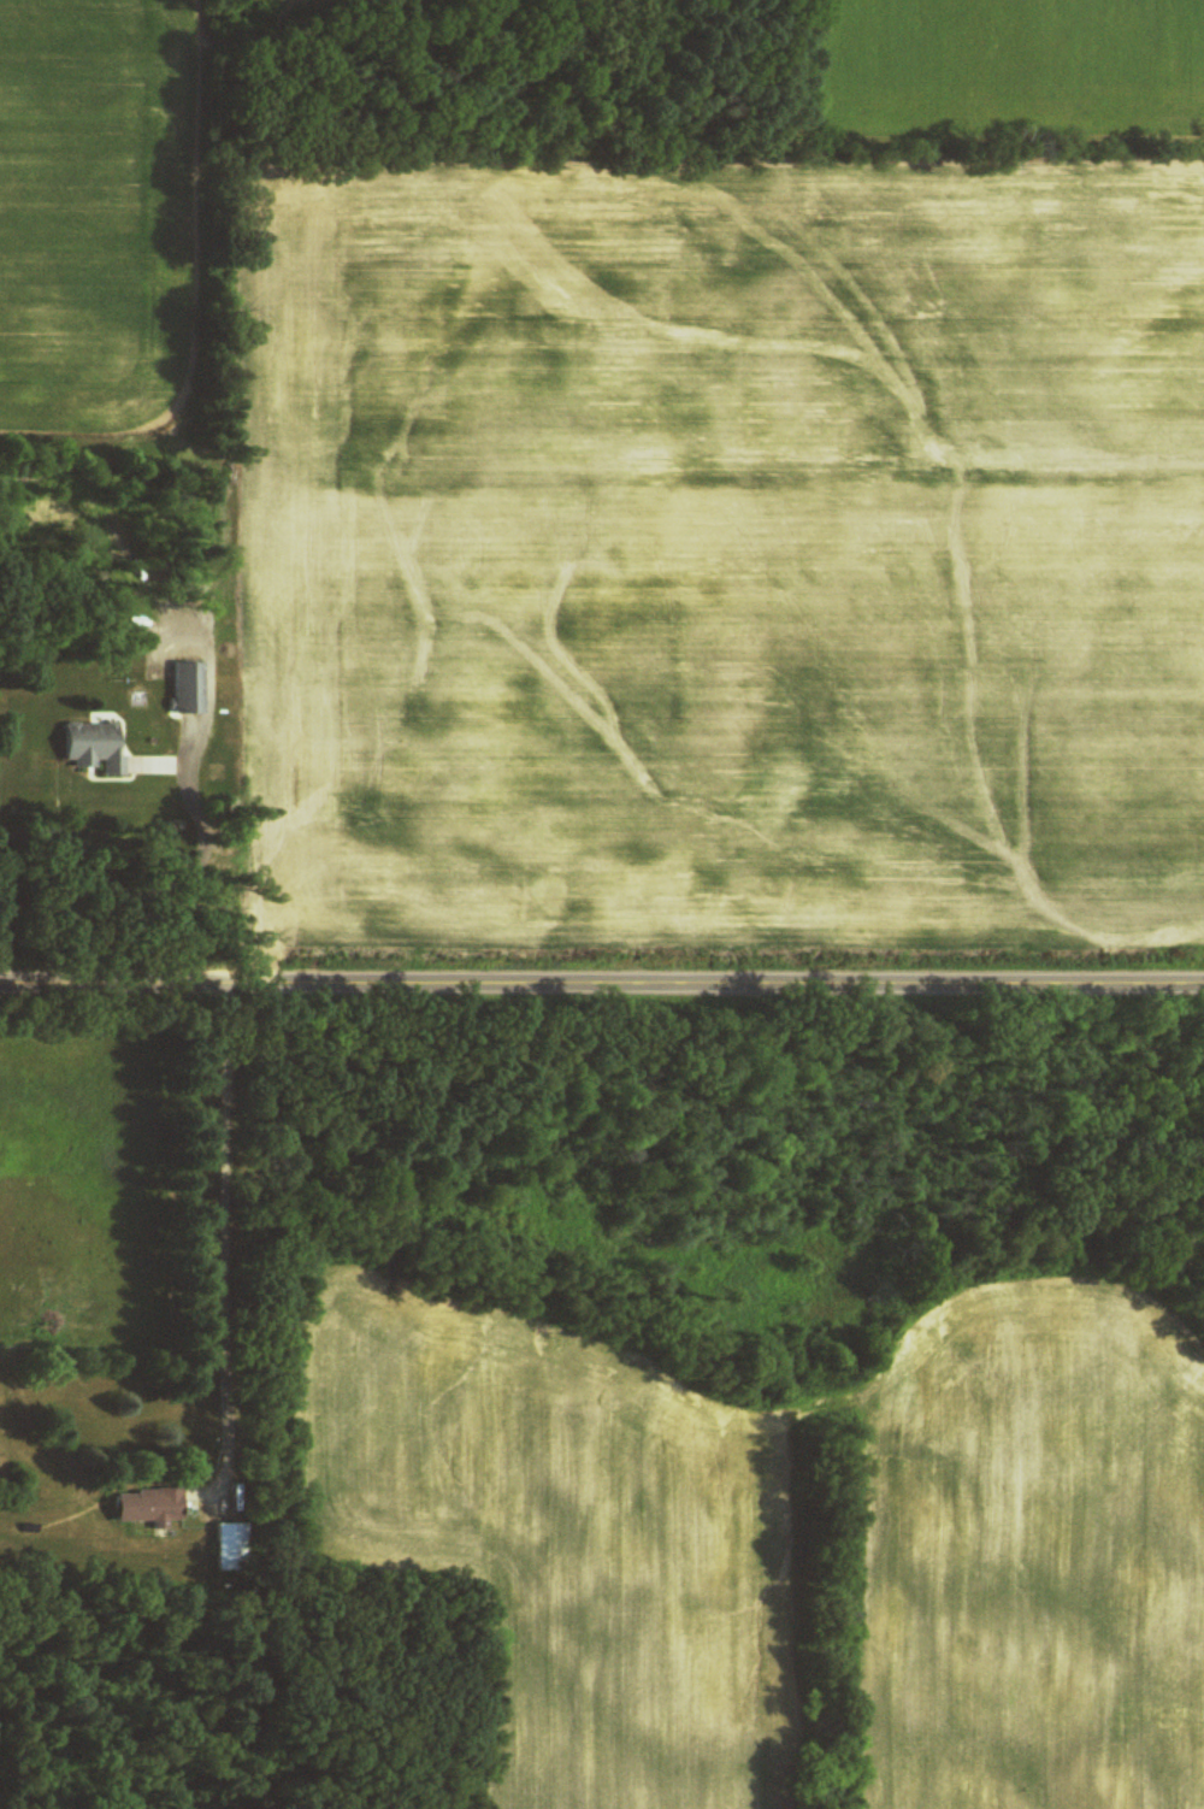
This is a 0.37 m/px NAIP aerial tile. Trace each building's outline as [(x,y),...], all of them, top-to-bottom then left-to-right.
[(175,715),(204,715),(204,664),(175,664),(175,715)] [(65,767),(103,767),(103,777),(122,777),(122,725),(66,725),(65,767)] [(119,1523),(153,1522),(154,1531),(169,1530),(168,1522),(182,1522),(181,1489),(118,1490),(119,1523)] [(217,1572),(244,1572),(244,1524),(217,1524),(217,1572)]
